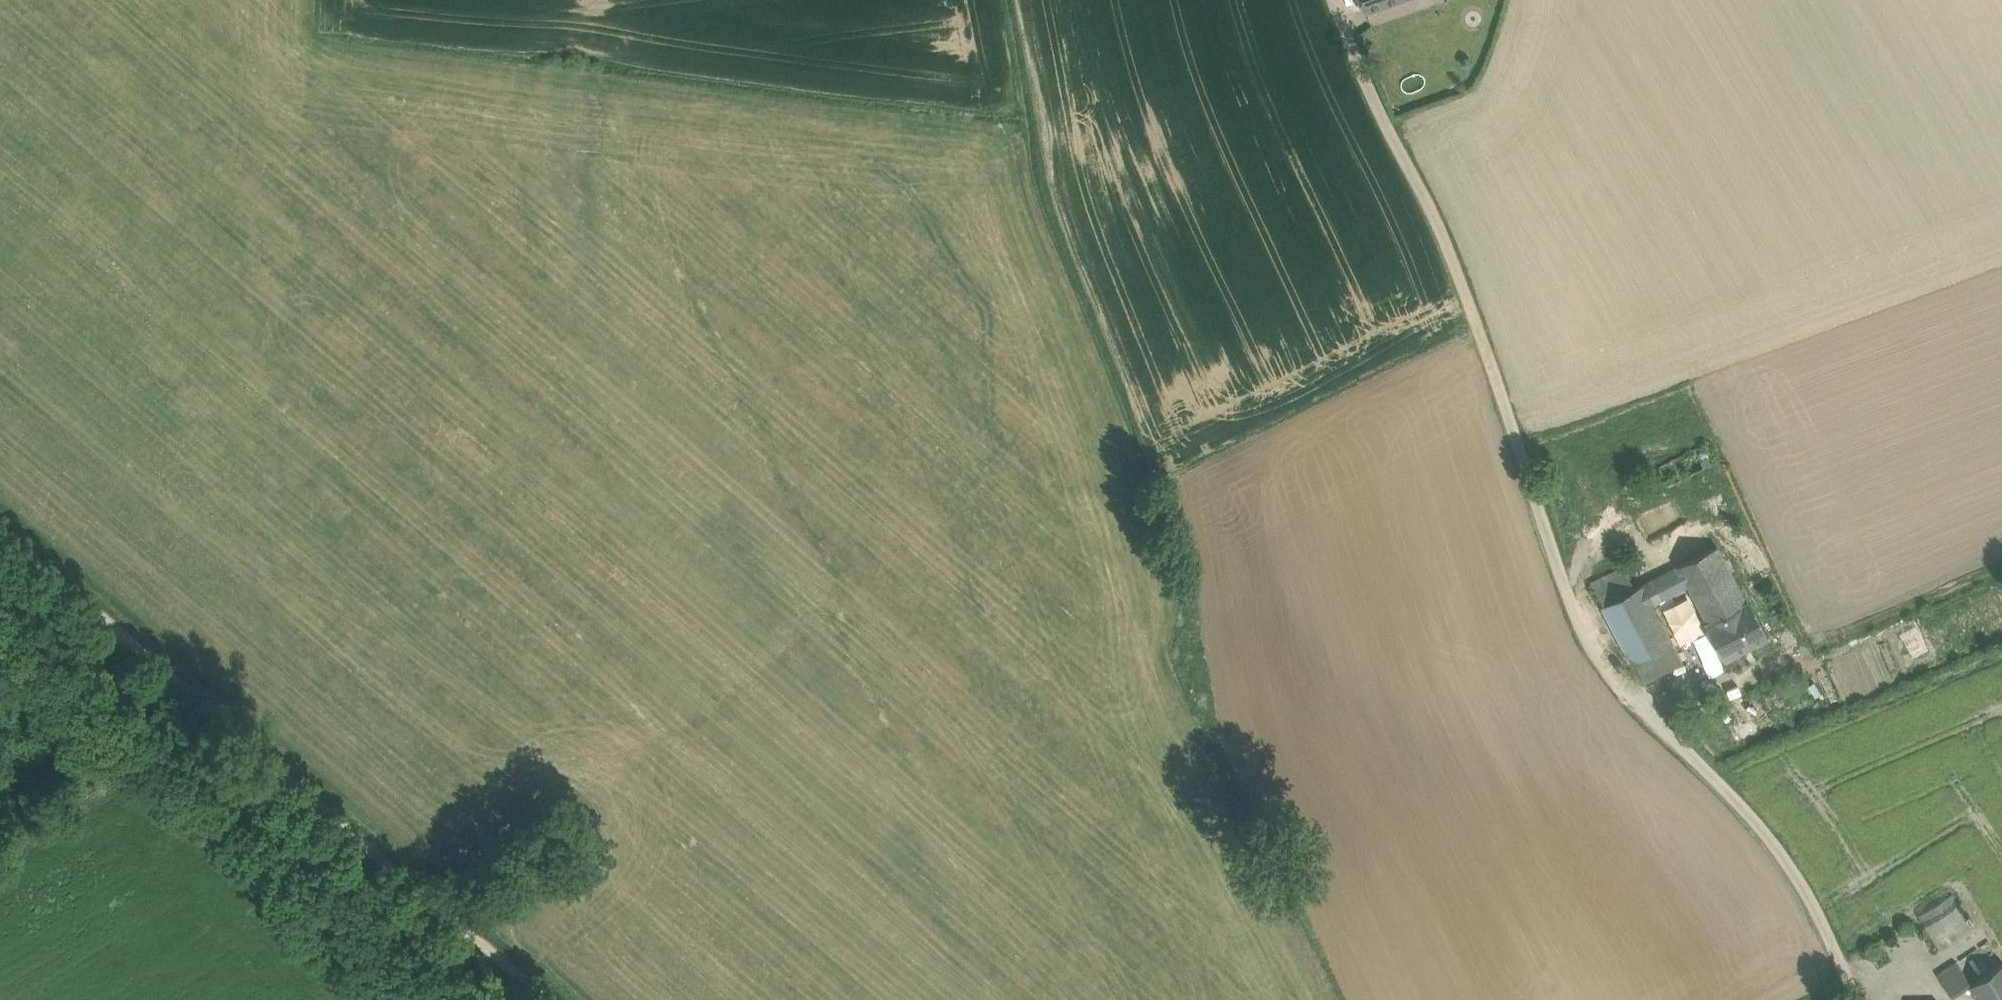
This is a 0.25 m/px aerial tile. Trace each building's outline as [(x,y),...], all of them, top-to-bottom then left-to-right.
[(1717,544),(1678,565),(1687,583),(1708,623),(1747,602),(1717,544)] [(1635,587),(1623,565),(1591,582),(1634,662),(1635,661),(1672,642),(1660,618),(1654,622),(1645,605),(1635,587)] [(1678,565),(1635,587),(1645,605),(1687,583),(1678,565)] [(1747,602),(1708,623),(1727,659),(1766,639),(1747,602)] [(1672,642),(1635,661),(1646,681),(1683,662),(1672,642)] [(1962,900),(1924,924),(1940,948),(1977,924),(1962,900)] [(1970,983),(1955,960),(1936,972),(1951,995),(1970,983),(1981,999),(2001,999),(2001,963),(1970,983)]
